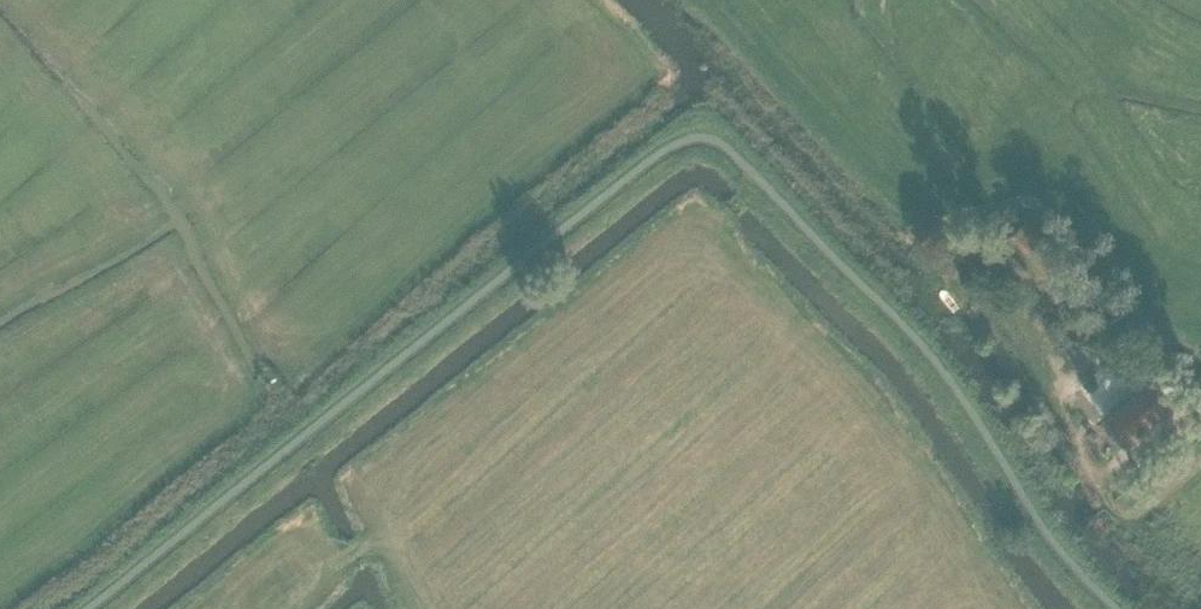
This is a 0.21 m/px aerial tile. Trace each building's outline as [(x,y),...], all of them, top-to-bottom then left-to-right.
[(1128,445),(1174,405),(1152,380),(1106,419),(1128,445)]
